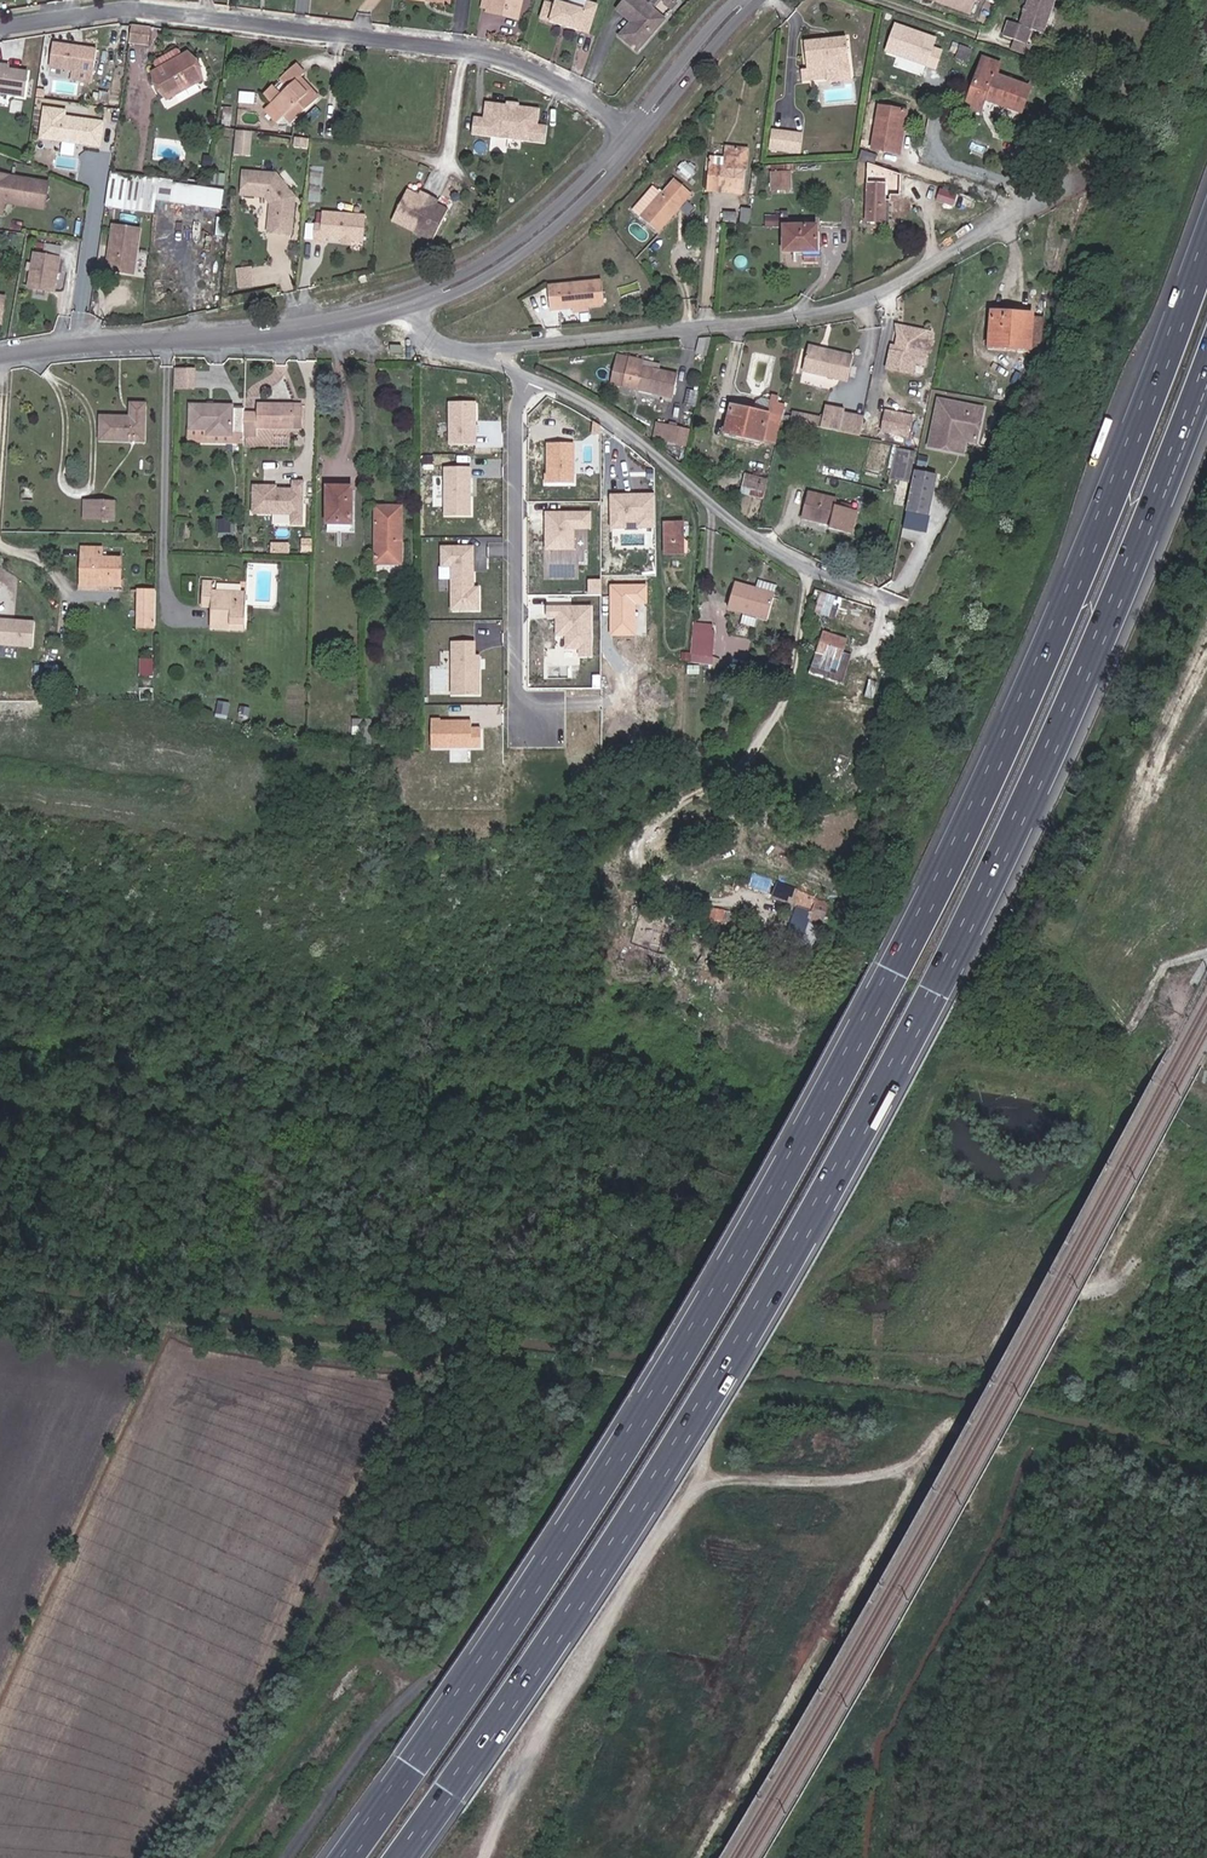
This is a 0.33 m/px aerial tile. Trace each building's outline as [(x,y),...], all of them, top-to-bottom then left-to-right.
[(515,0),(480,0),(479,9),(490,11),(490,7),(514,9),(515,0)] [(514,9),(490,7),(490,11),(489,13),(516,17),(518,0),(515,0),(514,9)] [(581,7),(562,2),(557,0),(553,0),(552,3),(543,0),(541,0),(537,16),(585,30),(594,0),(583,0),(581,7)] [(620,0),(618,0),(617,2),(631,13),(636,5),(630,0),(629,0),(626,5),(620,0)] [(636,5),(631,13),(621,27),(639,41),(662,8),(651,0),(630,0),(636,5)] [(938,3),(984,18),(990,0),(939,0),(938,3)] [(1030,29),(1018,26),(1014,41),(1037,48),(1042,34),(1054,37),(1066,0),(1040,0),(1030,29)] [(893,21),(882,52),(935,70),(942,49),(933,46),(937,37),(893,21)] [(148,46),(150,28),(132,26),(129,44),(148,46)] [(845,43),(801,44),(802,73),(797,73),(798,85),(825,84),(826,72),(845,71),(845,43)] [(93,77),(95,53),(50,50),(49,74),(93,77)] [(959,53),(956,64),(969,68),(972,58),(959,53)] [(189,56),(154,74),(166,101),(203,83),(189,56)] [(1002,68),(985,63),(969,109),(983,114),(986,103),(1023,116),(1031,92),(997,80),(1002,68)] [(283,98),(276,91),(274,89),(266,96),(294,126),(315,107),(295,86),(301,82),(304,78),(295,69),(281,82),(283,84),(290,91),(283,98)] [(24,77),(0,74),(0,99),(22,101),(24,77)] [(295,86),(315,107),(320,102),(301,82),(295,86)] [(283,84),(276,91),(283,98),(290,91),(283,84)] [(470,132),(507,136),(509,102),(484,99),(482,115),(471,114),(470,132)] [(509,102),(507,136),(543,140),(545,123),(535,121),(536,105),(509,102)] [(875,102),(867,146),(897,150),(904,107),(875,102)] [(103,144),(105,121),(66,116),(67,110),(47,108),(44,134),(62,136),(62,139),(65,140),(103,144)] [(253,154),(254,130),(238,129),(236,153),(253,154)] [(771,129),(768,150),(799,154),(802,133),(771,129)] [(77,154),(79,141),(65,140),(64,152),(77,154)] [(717,165),(699,151),(666,190),(684,205),(717,165)] [(751,187),(754,162),(737,160),(736,179),(723,178),(721,193),(734,193),(735,186),(751,187)] [(757,187),(759,164),(759,162),(754,162),(751,187),(757,187)] [(878,223),(877,179),(877,168),(859,168),(861,223),(878,223)] [(903,175),(884,169),(881,179),(900,185),(903,175)] [(46,177),(0,170),(0,210),(2,197),(3,194),(31,199),(32,194),(43,196),(46,177)] [(793,170),(772,170),(772,189),(793,189),(793,170)] [(279,176),(246,173),(244,197),(266,199),(272,208),(270,236),(293,238),(296,199),(279,176)] [(155,208),(157,186),(112,180),(108,213),(153,219),(155,208)] [(172,210),(175,191),(175,189),(157,186),(155,208),(172,210)] [(734,193),(750,194),(751,187),(735,186),(734,193)] [(966,206),(969,196),(953,190),(951,201),(966,206)] [(221,217),(224,197),(175,191),(172,210),(221,217)] [(414,234),(431,198),(423,194),(420,200),(408,193),(394,224),(414,234)] [(42,204),(43,196),(32,194),(31,199),(3,194),(2,197),(42,204)] [(439,202),(431,198),(414,234),(434,243),(448,213),(437,207),(439,202)] [(748,220),(748,223),(758,224),(758,206),(749,205),(749,210),(748,220)] [(736,219),(748,220),(749,210),(737,209),(736,219)] [(341,242),(350,243),(362,243),(364,219),(322,216),(321,227),(315,227),(314,246),(324,247),(325,241),(341,242)] [(137,272),(139,225),(109,223),(106,270),(137,272)] [(801,250),(815,250),(816,233),(814,233),(813,224),(782,224),(781,250),(801,250)] [(226,244),(228,227),(219,225),(217,243),(226,244)] [(61,253),(63,242),(46,239),(44,251),(61,253)] [(57,288),(61,253),(44,251),(36,249),(31,284),(57,288)] [(812,259),(812,250),(801,250),(801,259),(812,259)] [(239,267),(240,287),(255,285),(254,265),(239,267)] [(573,311),(590,309),(605,307),(602,281),(548,285),(551,313),(573,311)] [(1036,309),(992,304),(990,339),(1033,344),(1036,309)] [(899,323),(894,345),(890,344),(884,368),(912,374),(918,351),(927,353),(932,331),(899,323)] [(695,350),(706,353),(710,335),(696,337),(695,350)] [(800,371),(834,378),(840,354),(805,346),(800,371)] [(840,354),(834,378),(846,380),(851,356),(840,354)] [(643,362),(628,358),(622,388),(670,400),(676,375),(642,367),(643,362)] [(767,439),(774,441),(780,417),(784,400),(770,397),(767,413),(733,405),(726,430),(761,440),(762,438),(767,439)] [(937,400),(928,445),(964,452),(966,442),(976,444),(983,409),(937,400)] [(472,405),(441,403),(441,446),(473,448),(472,405)] [(243,411),(243,410),(233,409),(233,406),(189,404),(188,429),(207,430),(213,430),(213,436),(232,436),(232,434),(242,434),(243,411)] [(142,442),(143,406),(128,405),(128,419),(97,419),(97,441),(142,442)] [(242,441),(255,442),(255,432),(292,433),(292,410),(255,408),(255,412),(243,411),(242,434),(242,441)] [(793,420),(795,411),(786,409),(784,418),(793,420)] [(907,414),(880,409),(876,427),(903,432),(907,414)] [(292,410),(292,433),(302,433),(303,410),(292,410)] [(834,430),(855,434),(860,415),(838,410),(834,430)] [(793,420),(814,425),(816,416),(795,411),(793,420)] [(662,442),(665,426),(657,425),(654,440),(662,442)] [(677,429),(665,426),(662,442),(675,445),(677,429)] [(764,453),(771,455),(774,441),(767,439),(764,453)] [(547,442),(546,484),(573,485),(574,443),(547,442)] [(912,449),(893,445),(886,475),(904,479),(912,449)] [(470,462),(446,462),(444,501),(470,502),(470,462)] [(931,473),(912,468),(901,510),(920,515),(931,473)] [(251,483),(250,513),(289,513),(289,525),(302,525),(303,480),(290,479),(290,489),(279,489),(279,483),(251,483)] [(733,495),(760,501),(763,489),(736,482),(733,495)] [(347,523),(348,486),(324,486),(323,523),(347,523)] [(829,527),(846,531),(851,509),(834,505),(835,499),(807,491),(801,516),(829,523),(829,527)] [(610,493),(609,527),(654,527),(654,493),(610,493)] [(95,502),(82,502),(81,519),(95,519),(95,502)] [(95,519),(110,520),(110,503),(95,502),(95,519)] [(372,562),(397,563),(398,507),(373,507),(372,562)] [(851,509),(846,531),(850,532),(855,510),(851,509)] [(544,511),(543,549),(574,550),(575,529),(590,529),(590,512),(544,511)] [(220,521),(219,532),(235,535),(237,524),(220,521)] [(686,534),(667,534),(668,567),(686,566),(686,534)] [(491,553),(505,554),(506,542),(492,541),(491,553)] [(94,596),(94,585),(90,585),(90,579),(116,579),(117,558),(98,558),(97,549),(78,548),(77,596),(94,596)] [(472,557),(448,557),(448,607),(472,605),(472,557)] [(754,586),(755,580),(736,576),(731,602),(772,611),(776,591),(754,586)] [(778,585),(755,580),(754,586),(776,591),(778,585)] [(227,621),(240,622),(241,592),(209,591),(209,581),(201,581),(200,606),(208,606),(208,627),(227,627),(227,621)] [(609,583),(609,637),(636,637),(636,603),(646,603),(646,583),(609,583)] [(134,630),(150,631),(151,596),(134,595),(134,630)] [(689,598),(673,599),(674,611),(689,611),(689,598)] [(594,607),(547,607),(547,619),(556,621),(557,634),(566,637),(566,648),(580,650),(580,658),(592,657),(594,607)] [(0,619),(0,646),(31,647),(32,620),(0,619)] [(715,663),(718,622),(694,620),(691,661),(715,663)] [(826,654),(838,657),(844,637),(819,629),(810,658),(824,663),(826,654)] [(894,633),(884,630),(881,643),(891,645),(894,633)] [(453,693),(479,693),(480,656),(475,655),(475,642),(452,642),(453,693)] [(835,666),(838,657),(826,654),(824,663),(835,666)] [(821,671),(824,663),(810,658),(807,667),(821,671)] [(794,693),(807,694),(810,674),(797,672),(794,693)] [(872,674),(861,673),(860,691),(871,692),(872,674)] [(481,719),(431,719),(431,747),(481,747),(481,719)] [(760,901),(763,889),(751,886),(749,898),(760,901)] [(808,929),(814,904),(806,900),(791,896),(763,889),(760,901),(787,907),(785,917),(781,922),(808,929)] [(710,923),(722,925),(723,909),(712,908),(710,923)] [(722,925),(729,925),(732,910),(723,909),(722,925)] [(732,910),(729,925),(736,926),(737,910),(732,910)] [(806,938),(808,929),(781,922),(774,931),(781,932),(806,938)] [(802,959),(806,938),(781,932),(776,955),(802,959)]
